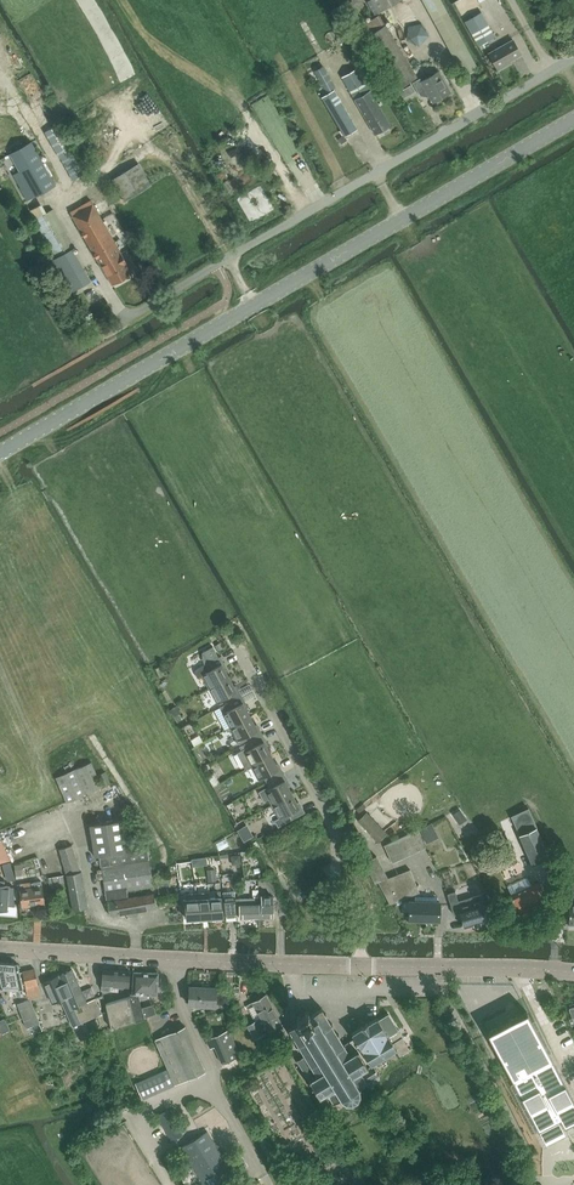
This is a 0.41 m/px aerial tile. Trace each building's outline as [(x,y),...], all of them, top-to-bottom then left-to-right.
[(368,9),(362,0),(353,0),(347,3),(349,6),(355,4),(360,13),(368,9)] [(379,12),(399,0),(372,0),(379,12)] [(479,45),(496,36),(482,11),(465,21),(479,45)] [(394,89),(417,76),(386,24),(380,14),(356,28),(363,38),(364,38),(394,89)] [(508,60),(520,53),(513,39),(489,53),(498,68),(509,62),(508,60)] [(326,91),(335,87),(323,66),(314,70),(326,91)] [(370,90),(358,67),(342,76),(355,99),(370,90)] [(432,100),(450,90),(437,69),(420,80),(418,77),(411,81),(419,94),(430,96),(432,100)] [(405,88),(398,92),(402,99),(408,95),(405,88)] [(345,135),(357,128),(334,89),(322,96),(345,135)] [(370,90),(355,99),(375,134),(391,125),(370,90)] [(58,123),(45,130),(73,179),(86,172),(73,149),(58,123)] [(35,198),(34,196),(55,184),(32,141),(10,153),(27,184),(20,188),(28,202),(35,198)] [(139,162),(111,178),(125,200),(152,185),(139,162)] [(91,200),(70,212),(112,284),(133,272),(91,200)] [(42,203),(30,209),(35,218),(56,256),(53,258),(70,291),(74,288),(79,286),(90,280),(73,247),(74,246),(53,208),(47,212),(42,203)] [(202,674),(209,687),(229,676),(222,664),(225,663),(221,655),(219,657),(213,646),(203,652),(202,656),(204,661),(205,664),(196,669),(196,673),(197,676),(202,674)] [(229,702),(242,695),(238,688),(236,689),(229,676),(209,687),(216,701),(225,696),(229,702)] [(229,702),(219,707),(230,726),(250,715),(243,702),(246,701),(242,695),(229,702)] [(171,708),(170,708),(174,715),(175,715),(180,712),(177,705),(171,708)] [(245,743),(263,734),(259,727),(257,728),(250,715),(230,726),(239,743),(248,738),(249,740),(245,743)] [(244,769),(251,765),(271,754),(264,741),(266,740),(263,734),(245,743),(239,747),(241,750),(236,753),(244,769)] [(215,753),(208,757),(211,761),(218,758),(215,753)] [(266,782),(284,772),(280,766),(278,767),(271,754),(251,765),(258,779),(263,776),(266,782)] [(91,761),(56,777),(66,802),(102,786),(91,761)] [(111,783),(106,771),(99,774),(104,786),(111,783)] [(287,779),(284,772),(266,782),(267,782),(271,780),(274,786),(270,787),(269,785),(258,791),(264,801),(269,798),(272,804),(292,793),(285,780),(287,779)] [(278,826),(305,812),(301,805),(299,806),(292,793),(272,804),(279,817),(275,820),(278,826)] [(528,808),(511,816),(533,863),(550,856),(528,808)] [(460,810),(453,815),(460,825),(467,820),(460,810)] [(378,842),(387,834),(367,811),(358,819),(378,842)] [(127,890),(153,885),(147,847),(128,850),(123,819),(90,825),(95,856),(99,856),(107,901),(108,901),(110,915),(156,907),(154,893),(128,897),(127,890)] [(420,827),(426,842),(439,836),(432,822),(420,827)] [(392,862),(426,847),(418,828),(384,844),(392,862)] [(250,830),(241,835),(244,841),(253,835),(250,830)] [(225,837),(215,843),(219,851),(229,846),(225,837)] [(375,882),(378,881),(388,877),(376,855),(374,857),(366,843),(357,848),(375,882)] [(66,874),(73,910),(88,907),(81,871),(80,871),(72,845),(59,848),(67,874),(66,874)] [(241,853),(232,854),(233,864),(243,862),(241,853)] [(6,875),(13,873),(11,866),(4,868),(6,875)] [(217,881),(215,868),(207,869),(209,882),(217,881)] [(411,868),(388,877),(378,881),(390,903),(420,892),(411,868)] [(51,889),(65,886),(63,875),(49,877),(51,889)] [(263,881),(271,894),(278,891),(269,877),(263,881)] [(539,881),(530,885),(526,877),(509,885),(512,893),(511,894),(521,915),(549,902),(539,881)] [(41,881),(21,884),(21,889),(20,889),(23,906),(45,903),(41,881)] [(6,909),(7,905),(15,906),(14,886),(8,886),(0,885),(0,909),(6,909)] [(221,890),(210,891),(210,897),(212,917),(223,917),(221,890)] [(234,890),(223,891),(225,916),(237,915),(236,905),(235,898),(234,890)] [(212,917),(210,897),(210,891),(197,892),(199,918),(212,917)] [(456,891),(448,893),(454,914),(461,912),(465,927),(475,924),(481,923),(481,922),(490,919),(482,893),(472,896),(458,900),(456,891)] [(186,919),(199,918),(197,892),(185,892),(186,919)] [(259,904),(259,918),(273,918),(273,894),(271,894),(261,895),(261,904),(259,904)] [(404,900),(403,910),(410,910),(410,919),(425,919),(425,901),(425,896),(415,895),(415,901),(410,900),(404,900)] [(425,901),(425,919),(439,919),(440,901),(437,901),(437,896),(425,896),(425,901)] [(254,898),(235,898),(236,905),(240,904),(240,919),(259,918),(259,904),(259,897),(254,898)] [(35,968),(20,972),(18,963),(0,962),(0,987),(8,987),(8,994),(14,994),(14,991),(20,991),(20,988),(23,988),(22,983),(25,982),(29,999),(31,998),(40,996),(35,968)] [(61,998),(73,1025),(102,1013),(95,997),(86,1001),(72,969),(44,981),(53,1002),(61,998)] [(129,985),(129,971),(102,970),(101,990),(118,990),(118,985),(129,985)] [(129,992),(129,995),(140,996),(147,997),(147,993),(157,993),(158,971),(133,971),(132,992),(129,992)] [(215,1005),(216,987),(190,985),(189,1004),(215,1005)] [(266,994),(252,1001),(261,1017),(258,1019),(257,1018),(247,1024),(254,1037),(281,1022),(266,994)] [(145,1017),(140,996),(129,995),(106,1003),(112,1028),(145,1017)] [(31,998),(29,999),(18,1003),(27,1026),(40,1022),(31,998)] [(288,1027),(287,1028),(289,1029),(292,1033),(290,1034),(291,1035),(293,1034),(298,1042),(298,1043),(296,1044),(297,1046),(299,1045),(302,1050),(305,1054),(303,1055),(297,1059),(309,1078),(308,1079),(308,1081),(308,1082),(310,1081),(319,1095),(317,1095),(318,1097),(319,1096),(320,1097),(321,1097),(321,1096),(328,1092),(333,1100),(331,1101),(332,1103),(333,1102),(334,1103),(335,1103),(336,1103),(334,1100),(339,1097),(340,1098),(341,1097),(345,1100),(345,1101),(346,1102),(347,1101),(347,1100),(351,1100),(352,1102),(353,1102),(353,1100),(356,1097),(357,1098),(358,1099),(359,1098),(357,1097),(359,1093),(360,1093),(361,1092),(361,1091),(359,1091),(358,1087),(360,1086),(360,1085),(365,1082),(368,1086),(379,1079),(379,1078),(378,1076),(379,1075),(378,1074),(378,1075),(371,1064),(372,1064),(371,1062),(390,1050),(394,1048),(395,1048),(397,1050),(399,1054),(405,1050),(408,1048),(402,1037),(403,1036),(399,1029),(398,1029),(388,1014),(389,1014),(388,1013),(387,1014),(379,1019),(377,1017),(369,1022),(368,1021),(367,1022),(367,1023),(362,1026),(361,1025),(360,1026),(360,1027),(353,1032),(352,1031),(351,1032),(352,1033),(353,1033),(355,1037),(344,1044),(338,1035),(340,1034),(339,1033),(337,1034),(331,1025),(333,1024),(332,1023),(331,1023),(325,1014),(327,1013),(326,1012),(324,1013),(322,1008),(322,1007),(321,1007),(320,1009),(310,1016),(308,1013),(310,1011),(309,1010),(308,1011),(307,1010),(306,1009),(304,1010),(305,1012),(299,1016),(298,1014),(296,1015),(298,1017),(296,1018),(297,1019),(299,1018),(299,1020),(297,1021),(298,1023),(290,1027),(288,1027)] [(548,1053),(527,1011),(487,1032),(488,1032),(491,1038),(493,1042),(497,1049),(500,1056),(503,1062),(539,1130),(560,1119),(564,1127),(573,1122),(573,1102),(548,1053)] [(10,1029),(5,1018),(0,1020),(0,1027),(3,1033),(10,1029)] [(185,1026),(155,1039),(168,1068),(136,1082),(143,1097),(205,1070),(185,1026)] [(229,1029),(206,1039),(210,1048),(214,1046),(222,1063),(240,1055),(229,1029)] [(472,1063),(466,1067),(471,1076),(477,1072),(472,1063)] [(172,1139),(182,1134),(167,1109),(157,1115),(172,1139)] [(205,1131),(179,1147),(196,1174),(222,1158),(205,1131)] [(196,1174),(202,1184),(213,1184),(231,1174),(222,1158),(196,1174)]
